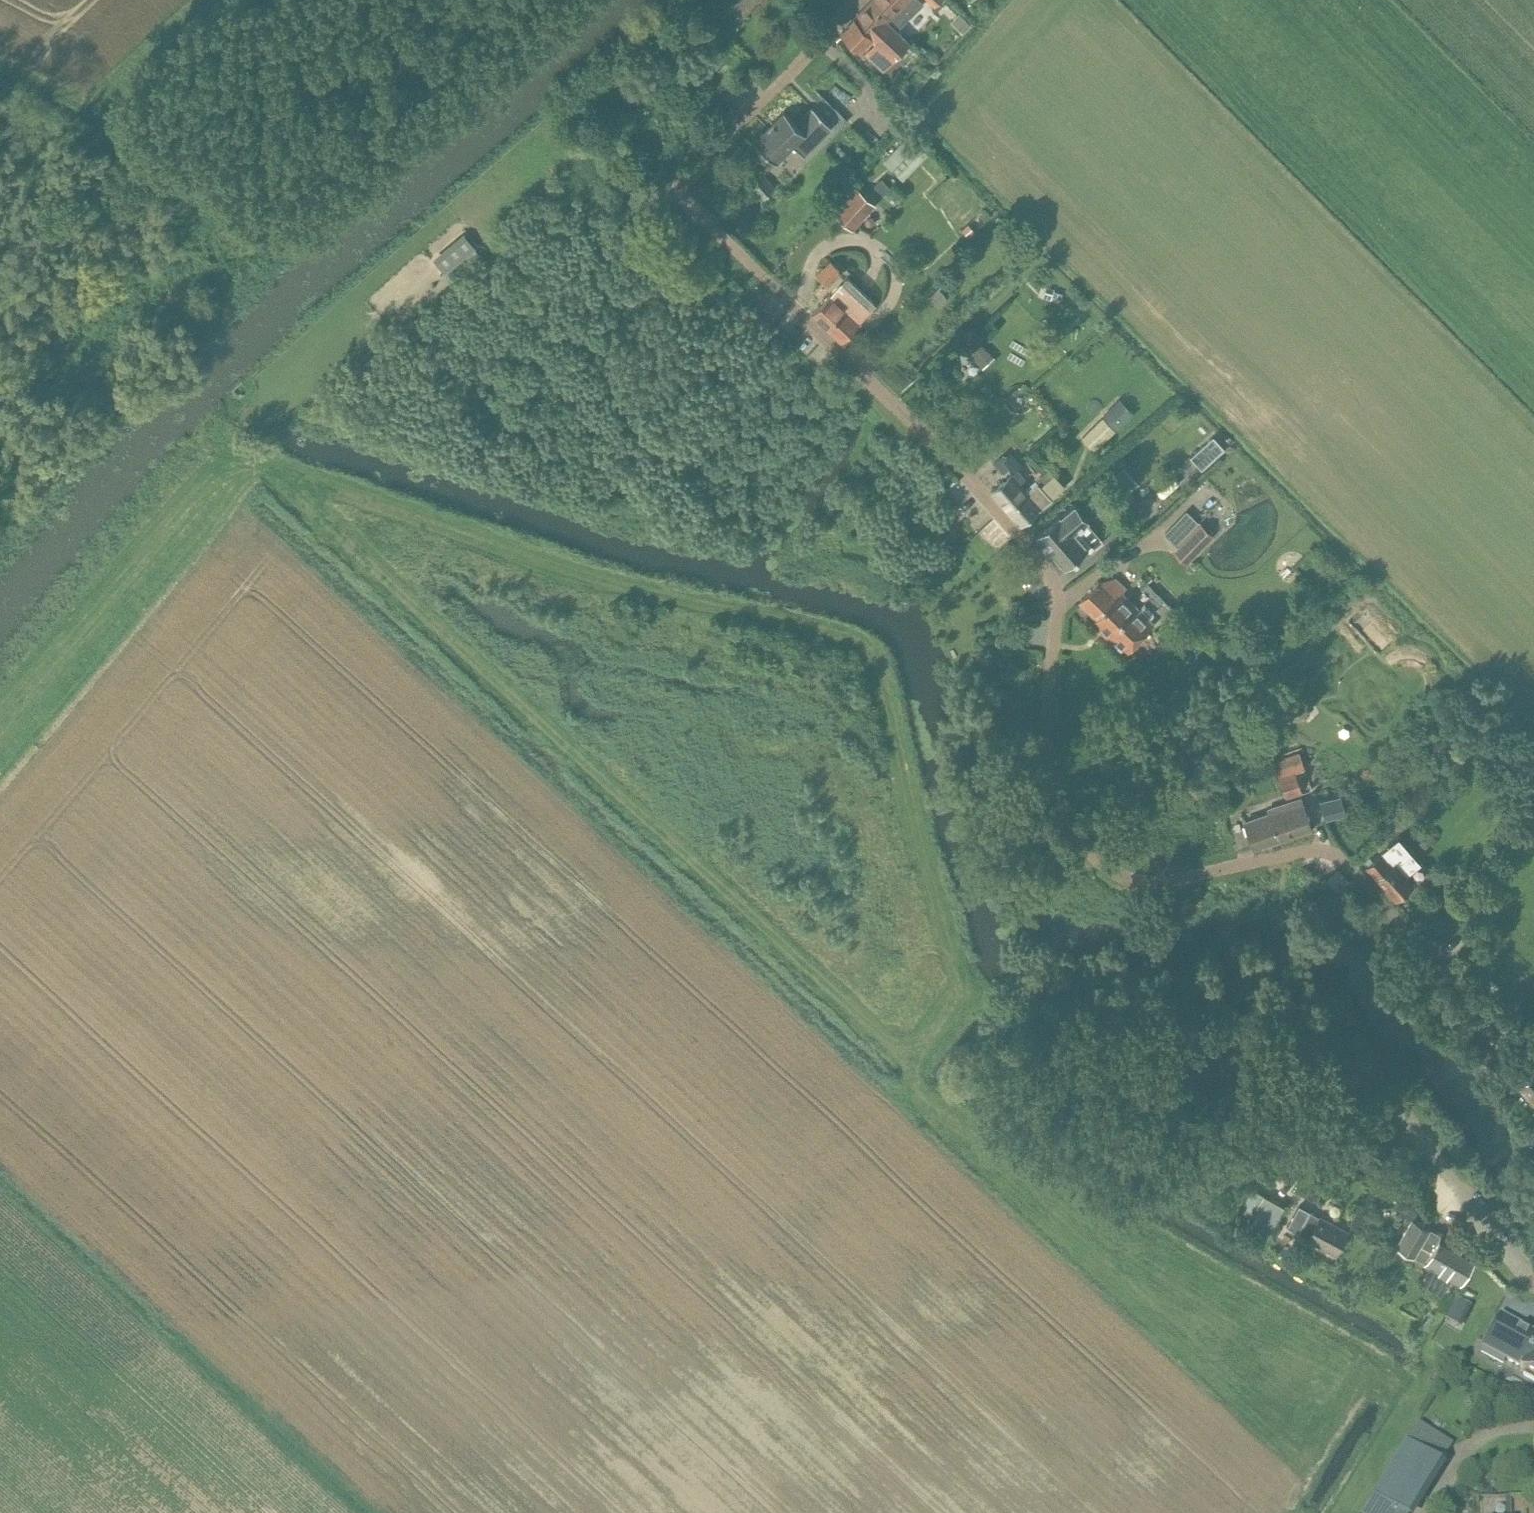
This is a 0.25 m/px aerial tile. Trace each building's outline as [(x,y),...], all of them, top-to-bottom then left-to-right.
[(790,1),(806,13),(815,0),(790,0),(790,1)] [(868,4),(909,43),(912,40),(899,29),(923,3),(920,0),(872,0),(868,4)] [(866,51),(885,70),(909,43),(868,4),(842,32),(860,49),(872,38),(876,42),(866,51)] [(959,11),(950,20),(962,31),(962,32),(962,31),(971,23),(959,11)] [(646,48),(640,55),(649,65),(656,58),(646,48)] [(723,60),(716,67),(721,73),(729,66),(723,60)] [(754,140),(769,154),(776,161),(793,144),(803,154),(831,125),(812,106),(796,122),(784,110),(754,140)] [(761,172),(750,183),(764,196),(774,186),(761,172)] [(890,187),(882,178),(875,185),(884,194),(890,187)] [(951,188),(940,198),(950,209),(961,199),(951,188)] [(850,228),(872,202),(857,189),(834,215),(850,228)] [(889,190),(883,195),(893,204),(898,198),(889,190)] [(967,223),(961,229),(969,237),(975,231),(967,223)] [(458,239),(433,259),(443,271),(468,252),(458,239)] [(829,260),(816,274),(827,284),(840,269),(829,260)] [(826,298),(812,313),(842,341),(855,326),(876,305),(847,276),(826,298)] [(1046,285),(1043,297),(1051,299),(1052,296),(1060,299),(1062,293),(1053,290),(1054,288),(1046,285)] [(939,287),(930,296),(939,306),(948,297),(939,287)] [(978,340),(968,351),(983,366),(993,356),(978,340)] [(1120,397),(1103,414),(1118,429),(1135,412),(1120,397)] [(1082,437),(1095,450),(1115,430),(1103,417),(1082,437)] [(1201,469),(1224,448),(1213,436),(1190,456),(1201,469)] [(1003,452),(993,461),(1003,472),(1009,467),(1002,460),(1007,456),(1003,452)] [(1013,472),(992,491),(1008,510),(1027,493),(1024,490),(1020,485),(1026,479),(1018,470),(1022,466),(1010,453),(1008,455),(1007,456),(1002,460),(1009,467),(1013,472)] [(1027,493),(1008,510),(1021,524),(1036,511),(1051,498),(1040,485),(1045,481),(1052,475),(1048,470),(1044,473),(1024,490),(1027,493)] [(1036,535),(1065,568),(1095,541),(1082,527),(1090,520),(1075,502),(1061,515),(1060,514),(1036,535)] [(1186,565),(1214,535),(1186,509),(1164,533),(1177,546),(1172,552),(1186,565)] [(1080,599),(1098,616),(1093,621),(1125,652),(1153,623),(1121,592),(1125,588),(1114,578),(1106,588),(1098,581),(1080,599)] [(1299,751),(1274,760),(1286,797),(1312,789),(1299,751)] [(1481,767),(1475,773),(1479,777),(1485,771),(1481,767)] [(1333,795),(1319,800),(1325,819),(1337,815),(1347,812),(1340,792),(1333,795)] [(1245,823),(1247,828),(1254,847),(1311,828),(1301,798),(1264,810),(1266,816),(1245,823)] [(1396,820),(1389,826),(1395,832),(1401,826),(1396,820)] [(1435,827),(1419,842),(1425,848),(1440,833),(1435,827)] [(1366,865),(1367,866),(1396,898),(1412,884),(1417,888),(1432,874),(1398,836),(1366,865)] [(1464,958),(1458,963),(1464,969),(1470,964),(1464,958)] [(1455,1001),(1448,1007),(1458,1019),(1465,1013),(1455,1001)] [(1519,1084),(1533,1102),(1533,1070),(1519,1084)] [(1207,1146),(1204,1150),(1208,1153),(1207,1155),(1220,1163),(1226,1152),(1213,1144),(1211,1148),(1207,1146)] [(1163,1152),(1159,1162),(1169,1166),(1174,1157),(1163,1152)] [(1208,1174),(1203,1183),(1210,1187),(1215,1178),(1208,1174)] [(1251,1187),(1240,1209),(1252,1215),(1263,1193),(1251,1187)] [(1273,1228),(1284,1206),(1264,1195),(1252,1217),(1273,1228)] [(1299,1205),(1289,1223),(1287,1227),(1336,1252),(1338,1249),(1347,1231),(1299,1205)] [(1396,1246),(1459,1282),(1475,1254),(1412,1218),(1396,1246)] [(1501,1315),(1483,1346),(1521,1367),(1520,1369),(1525,1372),(1524,1375),(1533,1380),(1533,1333),(1501,1315)] [(1375,1498),(1366,1512),(1413,1512),(1449,1446),(1419,1427),(1375,1498)]
